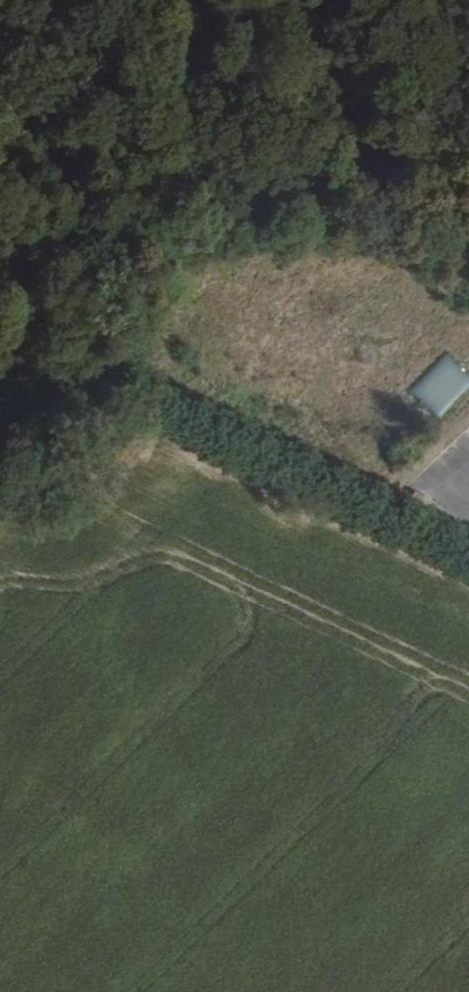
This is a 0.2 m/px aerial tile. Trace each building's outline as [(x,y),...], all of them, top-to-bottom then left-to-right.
[(443,415),(468,389),(468,375),(446,353),(414,387),(443,415)] [(451,479),(468,461),(468,457),(453,441),(433,461),(451,479)]
